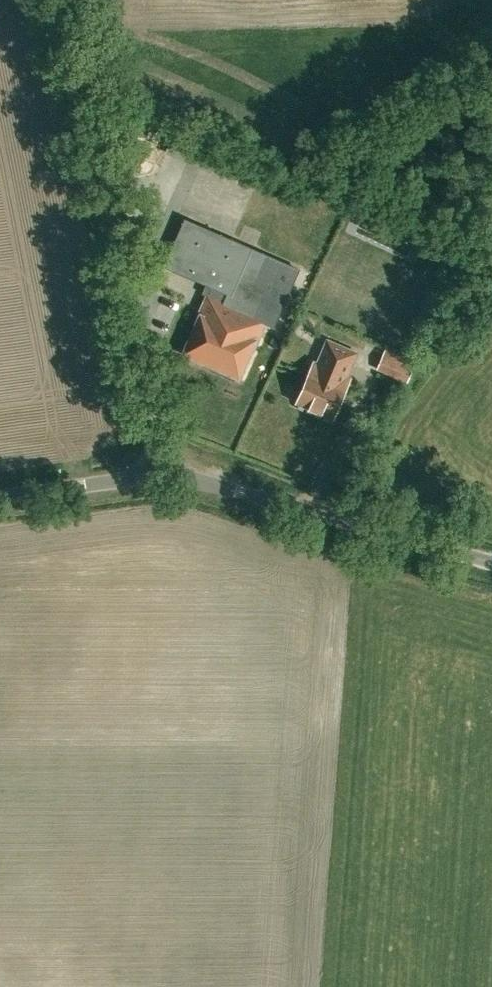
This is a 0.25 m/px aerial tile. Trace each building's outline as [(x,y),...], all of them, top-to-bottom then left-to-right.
[(253,224),(268,186),(233,173),(230,180),(172,158),(163,180),(149,175),(145,186),(152,189),(147,201),(175,212),(181,196),(253,224)] [(212,287),(207,296),(194,326),(196,326),(183,354),(238,378),(250,351),(252,351),(265,322),(272,325),(282,301),(297,269),(185,219),(165,266),(212,287)] [(327,339),(317,361),(314,360),(296,403),(333,419),(351,376),(338,370),(343,359),(353,363),(357,352),(327,339)] [(416,359),(386,345),(378,367),(407,381),(416,359)] [(357,482),(369,485),(373,469),(361,466),(357,482)]
